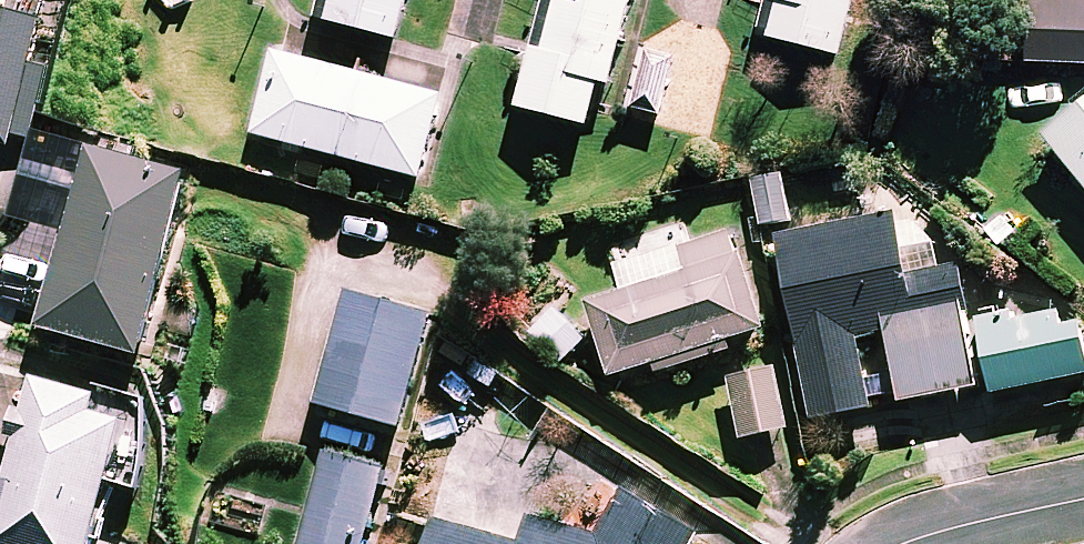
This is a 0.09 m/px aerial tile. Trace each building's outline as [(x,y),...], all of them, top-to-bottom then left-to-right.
[(318,17),(398,37),(408,0),(323,0),(318,17)] [(521,106),(589,124),(600,80),(610,83),(632,0),(548,0),(521,106)] [(761,34),(841,54),(854,3),(844,1),(844,0),(770,0),(761,34)] [(1032,1),(1031,62),(1083,63),(1083,2),(1032,1)] [(14,146),(45,23),(0,11),(0,143),(14,146)] [(442,96),(273,52),(253,133),(421,176),(442,96)] [(1046,134),(1083,182),(1083,104),(1046,134)] [(194,164),(56,129),(36,210),(67,218),(39,325),(146,352),(194,164)] [(792,219),(782,173),(753,179),(763,225),(792,219)] [(977,385),(941,204),(899,212),(778,237),(814,418),(872,406),(858,334),(887,328),(901,400),(977,385)] [(686,246),(680,227),(613,248),(626,290),(591,301),(614,375),(656,361),(659,371),(721,351),(718,342),(764,328),(734,231),(686,246)] [(432,316),(348,292),(316,401),(400,425),(432,316)] [(584,340),(555,310),(532,332),(561,362),(584,340)] [(1058,311),(980,327),(993,392),(1083,373),(1083,341),(1081,324),(1058,311)] [(787,427),(773,363),(730,373),(745,437),(787,427)] [(31,378),(23,412),(10,409),(0,453),(0,543),(91,543),(106,480),(137,487),(156,407),(31,378)] [(325,453),(302,543),(365,543),(384,468),(325,453)] [(610,502),(601,535),(529,515),(522,541),(434,517),(427,543),(689,543),(694,526),(610,502)]
